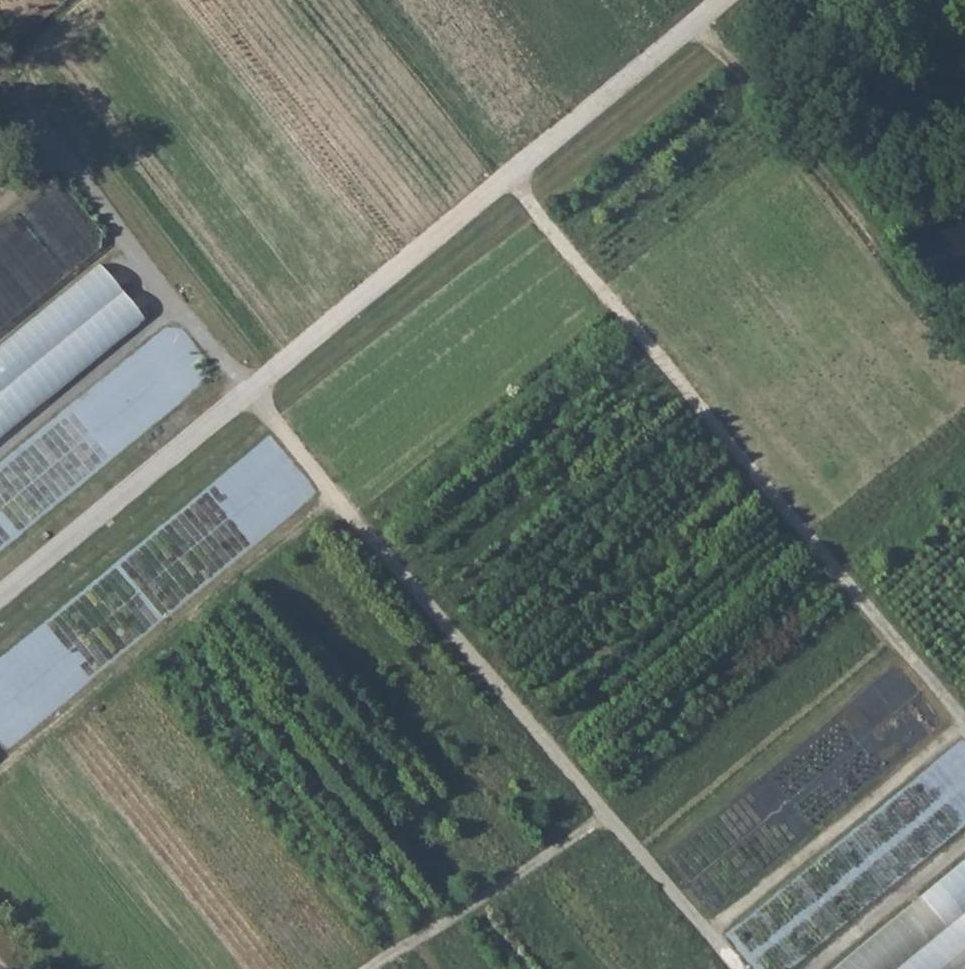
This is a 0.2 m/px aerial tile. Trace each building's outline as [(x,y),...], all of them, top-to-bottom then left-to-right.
[(150,322),(105,265),(0,348),(0,440),(150,322)] [(830,968),(964,968),(964,860),(830,968)]
